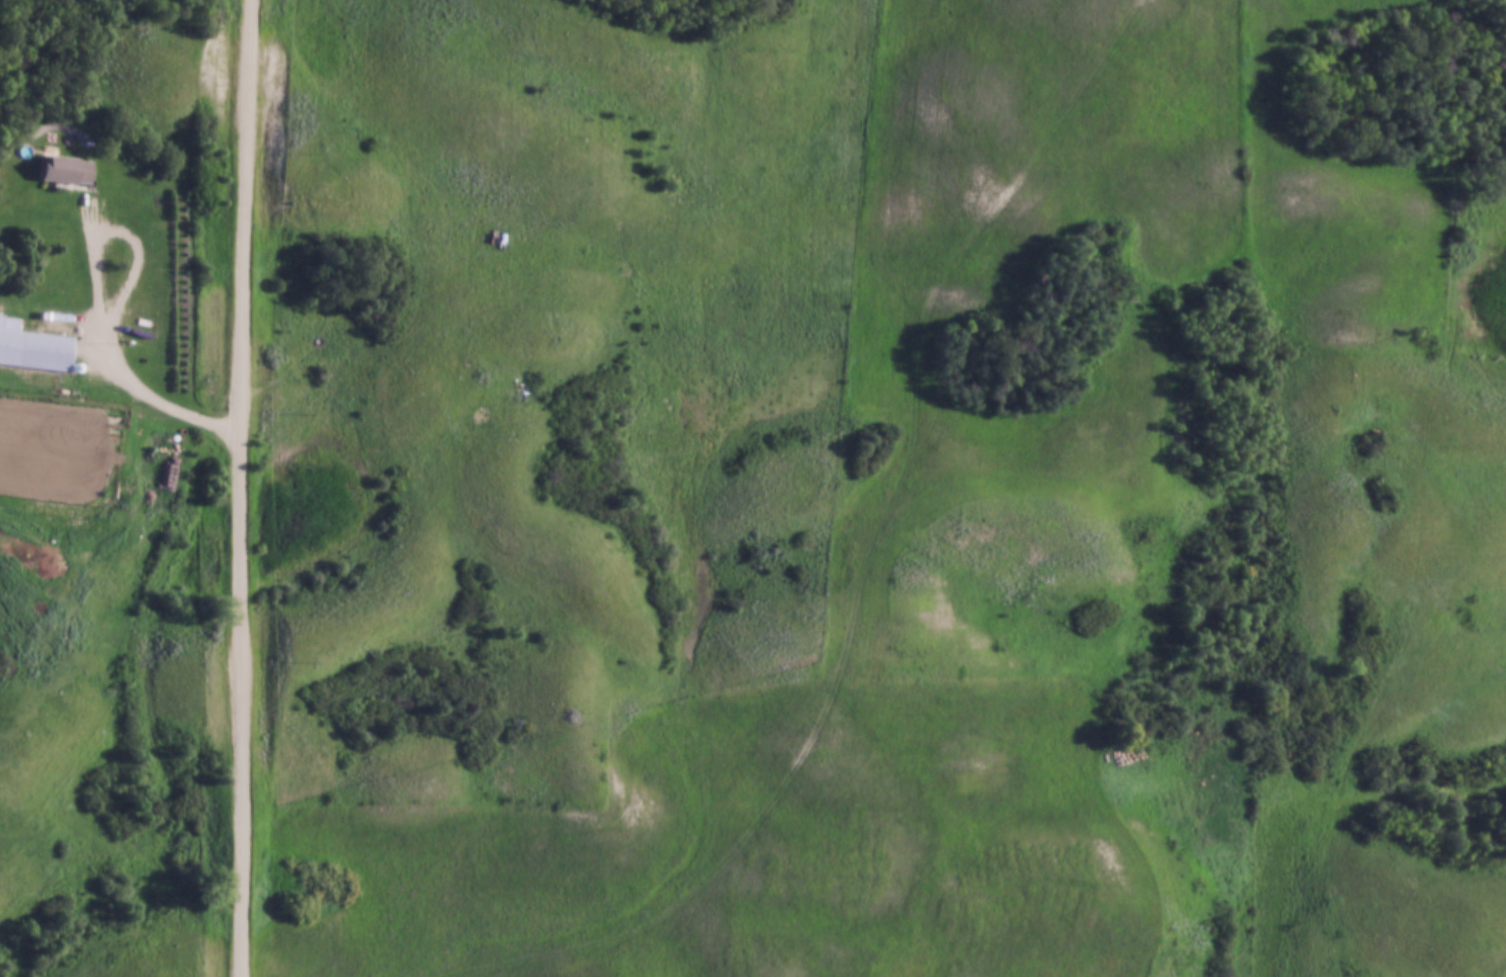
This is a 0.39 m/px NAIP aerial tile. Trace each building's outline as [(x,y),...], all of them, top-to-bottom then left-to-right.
[(93,185),(95,160),(49,155),(46,180),(93,185)] [(19,331),(20,315),(0,313),(0,364),(71,370),(75,336),(19,331)]
